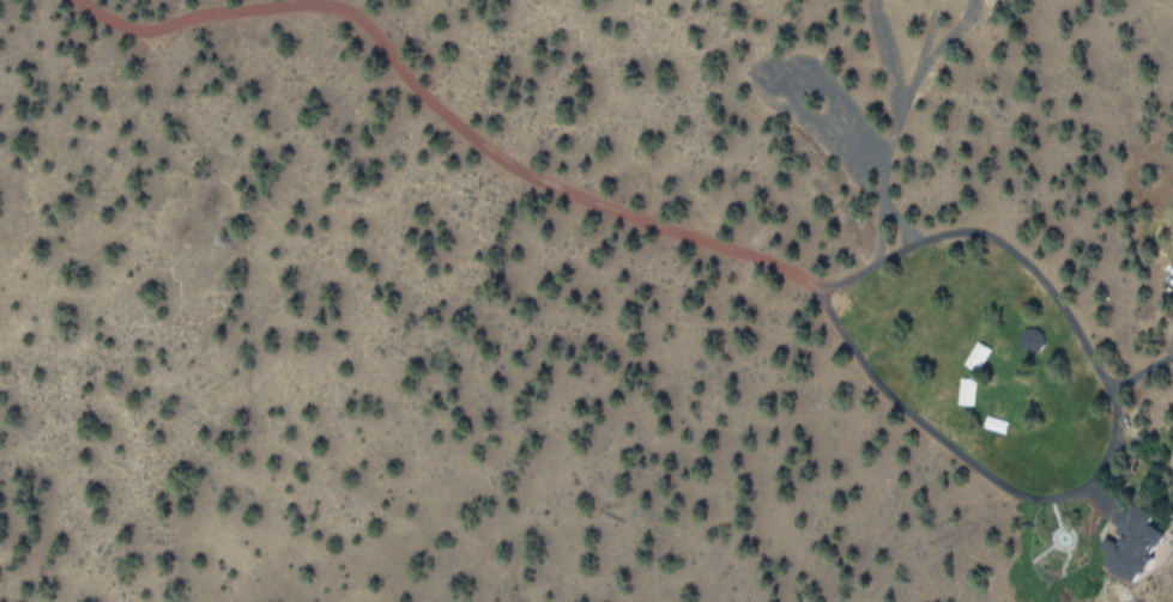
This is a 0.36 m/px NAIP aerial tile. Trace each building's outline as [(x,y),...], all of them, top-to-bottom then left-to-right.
[(1134,583),(1153,563),(1150,561),(1159,551),(1156,549),(1164,533),(1136,505),(1128,501),(1126,506),(1125,507),(1106,546),(1099,562),(1108,571),(1134,583)]
